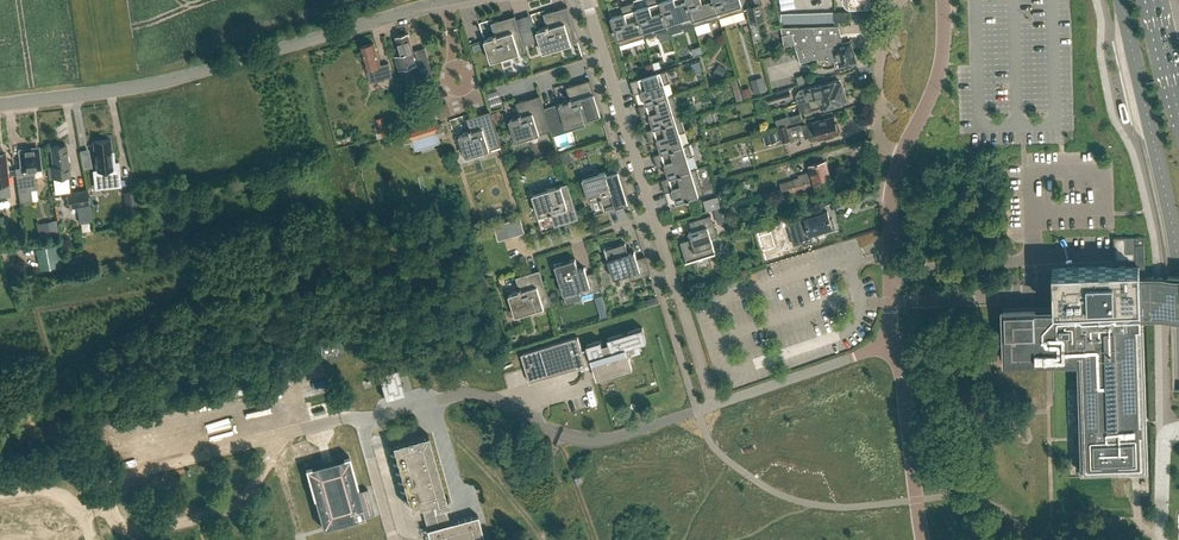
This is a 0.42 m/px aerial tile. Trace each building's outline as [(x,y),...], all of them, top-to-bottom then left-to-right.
[(661,2),(660,0),(651,0),(652,4),(636,9),(635,9),(644,37),(669,29),(668,24),(667,24),(660,2),(661,2)] [(661,2),(660,2),(667,24),(668,24),(680,20),(681,26),(693,22),(686,0),(666,0),(661,2)] [(693,22),(694,26),(719,18),(713,0),(686,0),(693,22)] [(719,18),(744,10),(741,0),(713,0),(719,18)] [(635,9),(636,9),(634,1),(632,2),(625,5),(628,12),(611,17),(611,16),(610,17),(614,28),(613,28),(614,30),(615,30),(619,45),(644,37),(635,9)] [(747,9),(750,24),(764,21),(761,4),(747,7),(748,8),(747,9)] [(543,52),(578,41),(567,6),(543,13),(548,27),(536,31),(543,52)] [(835,22),(849,21),(848,12),(834,12),(835,22)] [(793,23),(792,13),(781,14),(781,23),(793,23)] [(491,61),(526,50),(524,44),(521,32),(515,15),(491,22),(496,36),(484,40),(491,61)] [(819,60),(828,58),(829,62),(834,60),(836,67),(856,62),(855,59),(857,59),(855,53),(854,54),(850,41),(840,44),(836,27),(838,26),(781,28),(784,45),(794,43),(800,63),(818,58),(819,60)] [(533,29),(521,32),(524,44),(536,40),(533,29)] [(425,48),(413,51),(408,33),(396,37),(401,55),(402,54),(403,57),(396,59),(399,70),(415,65),(421,86),(435,82),(425,48)] [(380,65),(374,43),(360,46),(367,69),(369,78),(370,82),(392,76),(388,63),(380,65)] [(475,51),(481,49),(479,43),(473,45),(475,51)] [(695,57),(686,60),(690,71),(699,67),(695,57)] [(630,81),(631,82),(632,82),(634,89),(641,87),(646,103),(646,104),(668,97),(668,96),(664,84),(670,82),(666,70),(630,81)] [(754,93),(766,89),(762,76),(750,80),(754,93)] [(566,125),(569,124),(582,120),(601,114),(590,79),(589,79),(582,82),(583,85),(579,86),(578,83),(566,86),(571,100),(563,103),(563,102),(559,104),(561,108),(563,116),(566,125)] [(798,103),(809,100),(843,90),(841,82),(840,83),(839,79),(815,86),(799,91),(796,96),(798,103)] [(741,93),(748,91),(746,83),(739,85),(741,93)] [(767,102),(791,95),(789,89),(766,95),(767,102)] [(809,100),(798,103),(801,113),(813,110),(813,108),(821,106),(822,109),(845,102),(844,99),(845,99),(843,90),(809,100)] [(654,128),(682,120),(674,94),(668,96),(668,97),(646,104),(646,103),(638,105),(639,107),(641,114),(649,111),(654,128)] [(516,141),(519,140),(532,136),(551,130),(540,95),(539,95),(532,97),(533,101),(529,102),(528,98),(516,102),(521,116),(513,118),(509,119),(511,124),(513,131),(513,132),(516,141)] [(556,105),(544,108),(551,130),(562,126),(556,105)] [(466,156),(469,155),(482,151),(501,145),(490,110),(489,110),(490,111),(482,113),(483,117),(480,118),(478,114),(466,118),(471,132),(463,134),(463,133),(459,135),(461,139),(463,147),(466,156)] [(777,127),(791,122),(789,115),(775,120),(777,127)] [(388,136),(383,117),(376,119),(382,137),(388,136)] [(836,124),(834,117),(821,121),(820,120),(801,126),(805,138),(810,136),(812,142),(819,140),(828,138),(828,136),(839,133),(838,132),(839,130),(838,125),(836,124)] [(683,146),(683,145),(680,133),(685,131),(682,120),(654,128),(646,130),(646,131),(647,131),(649,138),(656,136),(661,152),(661,153),(683,146)] [(436,133),(444,130),(441,122),(401,135),(403,143),(411,141),(411,139),(435,132),(436,133)] [(787,124),(777,127),(782,142),(792,140),(787,124)] [(93,170),(94,184),(107,183),(108,187),(121,186),(118,162),(114,162),(113,152),(111,152),(110,139),(93,141),(97,170),(93,170)] [(691,171),(691,170),(687,158),(693,156),(689,143),(683,145),(683,146),(661,153),(661,152),(653,154),(654,156),(655,156),(657,163),(664,160),(669,177),(691,171)] [(67,155),(66,145),(51,147),(54,167),(51,167),(53,178),(71,176),(68,155),(67,155)] [(20,150),(22,169),(16,170),(19,202),(32,201),(31,190),(36,189),(35,179),(34,169),(40,169),(38,148),(20,150)] [(9,195),(10,194),(9,183),(8,176),(13,175),(12,170),(9,171),(8,164),(6,164),(5,153),(0,154),(0,196),(9,195)] [(826,160),(809,164),(812,174),(779,183),(781,190),(814,180),(830,175),(826,160)] [(617,167),(599,173),(586,177),(582,178),(585,188),(585,187),(588,195),(589,200),(593,199),(593,198),(600,196),(605,210),(607,209),(617,206),(616,203),(619,202),(620,205),(628,202),(628,203),(628,202),(618,167),(617,167)] [(669,177),(661,179),(662,181),(662,180),(664,187),(671,185),(676,201),(677,202),(687,199),(687,200),(690,199),(690,198),(704,193),(697,168),(691,170),(691,171),(669,177)] [(830,175),(814,180),(781,190),(784,199),(797,195),(796,192),(816,186),(818,196),(835,191),(830,175)] [(579,218),(568,183),(532,194),(539,215),(550,212),(555,225),(579,218)] [(94,197),(94,198),(102,198),(101,187),(90,188),(90,198),(94,197)] [(92,221),(87,189),(67,192),(69,208),(77,207),(79,223),(92,221)] [(127,192),(128,206),(129,218),(139,217),(138,205),(136,191),(127,192)] [(706,211),(721,206),(717,196),(703,200),(706,211)] [(796,227),(807,226),(809,234),(832,227),(828,211),(805,218),(803,212),(792,216),(796,227)] [(506,217),(509,224),(518,221),(516,214),(506,217)] [(725,221),(723,214),(716,217),(718,223),(725,221)] [(717,236),(711,215),(690,221),(693,231),(689,232),(689,233),(690,233),(691,238),(680,241),(686,261),(685,262),(686,262),(716,253),(711,238),(717,236)] [(506,222),(497,225),(501,237),(510,234),(506,222)] [(1053,299),(1054,308),(1003,310),(1005,361),(1065,359),(1066,359),(1077,359),(1076,358),(1080,358),(1083,469),(1145,467),(1140,319),(1147,318),(1147,317),(1147,313),(1154,313),(1154,294),(1153,276),(1145,276),(1144,237),(1139,237),(1136,237),(1136,245),(1136,265),(1052,268),(1053,293),(1052,294),(1051,294),(1051,295),(1051,296),(1051,297),(1051,298),(1052,299),(1053,299)] [(1129,260),(1129,251),(1126,251),(1126,237),(1113,237),(1114,260),(1129,260)] [(629,254),(625,243),(605,249),(605,248),(604,248),(614,278),(629,274),(630,280),(651,273),(645,256),(637,258),(634,251),(634,252),(629,254)] [(36,249),(40,271),(63,267),(59,245),(36,249)] [(579,269),(575,258),(555,264),(555,263),(554,263),(564,294),(579,289),(581,295),(601,289),(595,271),(587,274),(585,267),(584,267),(579,269)] [(515,316),(551,304),(540,269),(516,277),(520,290),(509,294),(515,316)] [(1178,275),(1165,276),(1161,276),(1158,276),(1153,276),(1154,294),(1154,313),(1147,313),(1147,317),(1154,317),(1158,317),(1162,317),(1166,316),(1171,316),(1172,316),(1173,316),(1178,316),(1178,275)] [(626,347),(642,342),(647,341),(643,327),(608,338),(609,342),(603,344),(601,340),(587,344),(588,348),(582,350),(578,336),(521,353),(530,382),(592,363),(597,378),(633,367),(626,347)] [(386,399),(405,394),(398,368),(378,373),(386,399)] [(255,416),(242,419),(243,425),(256,421),(255,416)] [(429,435),(428,434),(421,436),(394,443),(412,508),(422,505),(429,530),(426,530),(428,537),(429,539),(484,539),(477,516),(455,522),(448,524),(443,506),(450,504),(447,497),(446,497),(429,435)] [(231,466),(238,466),(236,451),(229,452),(231,466)] [(306,468),(323,527),(374,513),(367,488),(359,491),(349,456),(332,460),(323,463),(306,468)]
